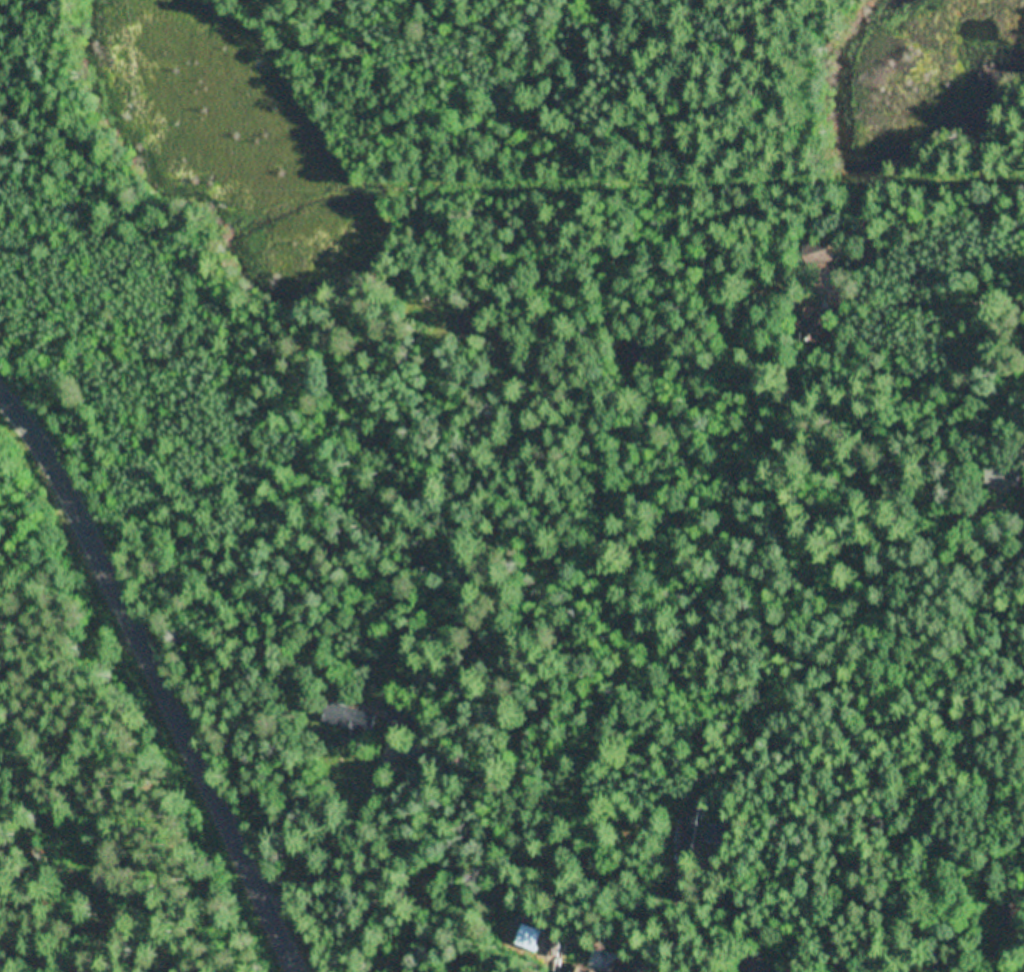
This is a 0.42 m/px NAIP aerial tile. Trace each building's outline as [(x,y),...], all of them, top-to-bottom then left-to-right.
[(827,237),(809,247),(817,263),(835,253),(827,237)] [(792,335),(825,345),(834,317),(801,306),(792,335)] [(1021,462),(980,461),(979,491),(1020,492),(1021,462)] [(375,714),(328,700),(322,720),(369,734),(375,714)] [(413,743),(401,749),(405,758),(418,752),(413,743)] [(762,971),(767,965),(755,956),(751,960),(754,962),(753,964),(762,971)]
